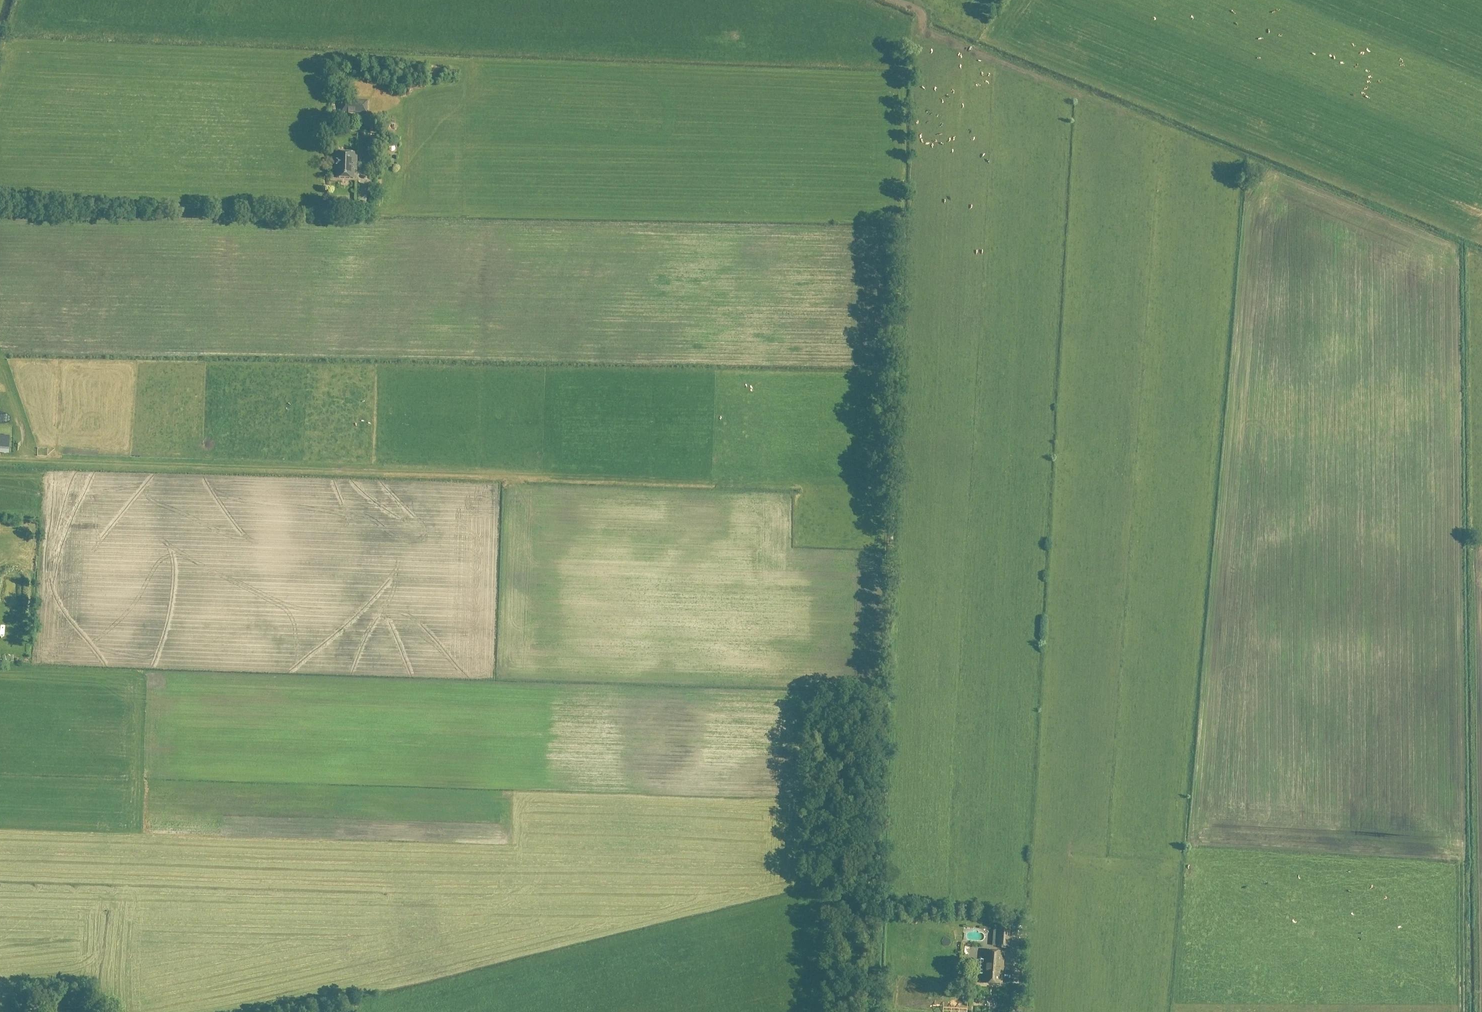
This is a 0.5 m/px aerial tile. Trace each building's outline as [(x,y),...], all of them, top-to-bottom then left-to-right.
[(342,99),(340,113),(366,115),(367,101),(342,99)] [(367,135),(377,135),(377,125),(367,125),(367,135)] [(376,156),(377,139),(364,139),(364,156),(376,156)] [(356,167),(356,155),(334,154),(334,171),(337,171),(337,180),(353,180),(353,167),(356,167)] [(9,438),(0,437),(0,454),(8,455),(9,438)] [(1009,948),(1010,928),(993,927),(991,946),(1009,948)] [(1000,986),(1003,954),(985,952),(982,984),(1000,986)]
